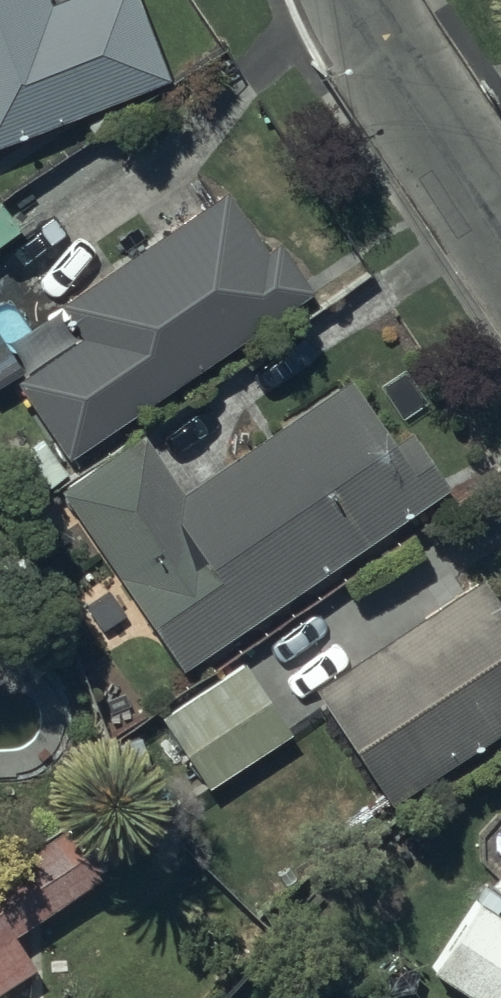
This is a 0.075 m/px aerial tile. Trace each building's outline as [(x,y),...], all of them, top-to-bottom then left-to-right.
[(164,75),(135,0),(53,0),(50,1),(50,0),(0,0),(0,138),(164,75)] [(66,455),(308,286),(275,240),(264,248),(223,189),(58,304),(79,334),(13,380),(66,455)] [(0,338),(0,378),(18,367),(0,338)] [(141,431),(59,488),(183,667),(444,486),(404,429),(392,437),(351,377),(183,493),(141,431)] [(389,801),(500,726),(500,613),(477,577),(312,688),(389,801)] [(288,732),(238,658),(154,715),(204,789),(288,732)] [(33,969),(12,934),(96,877),(67,833),(0,878),(0,988),(33,969)] [(486,883),(500,896),(500,866),(486,883)] [(477,899),(428,970),(469,997),(500,997),(500,915),(477,899)]
